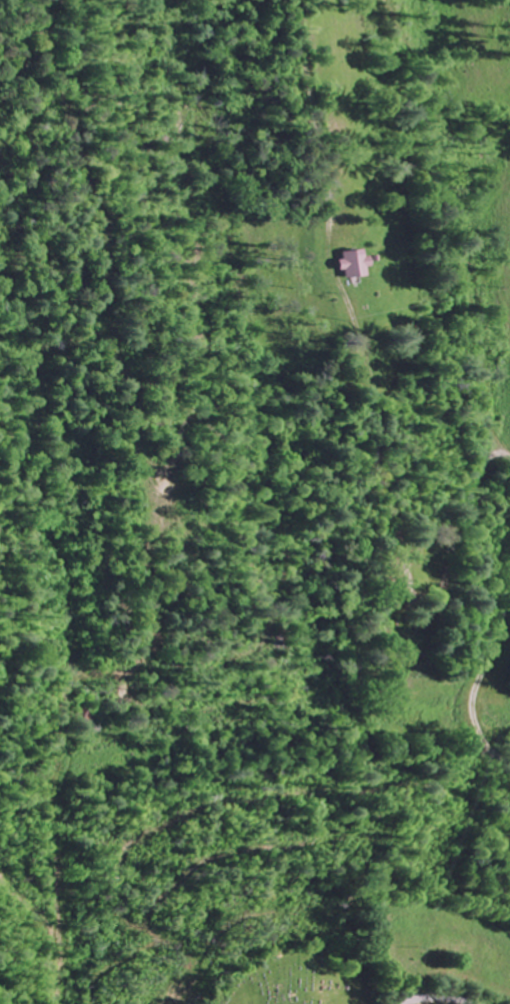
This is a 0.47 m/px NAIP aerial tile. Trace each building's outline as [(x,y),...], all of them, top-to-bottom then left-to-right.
[(350,283),(373,278),(371,269),(374,268),(371,251),(344,257),(350,283)]
